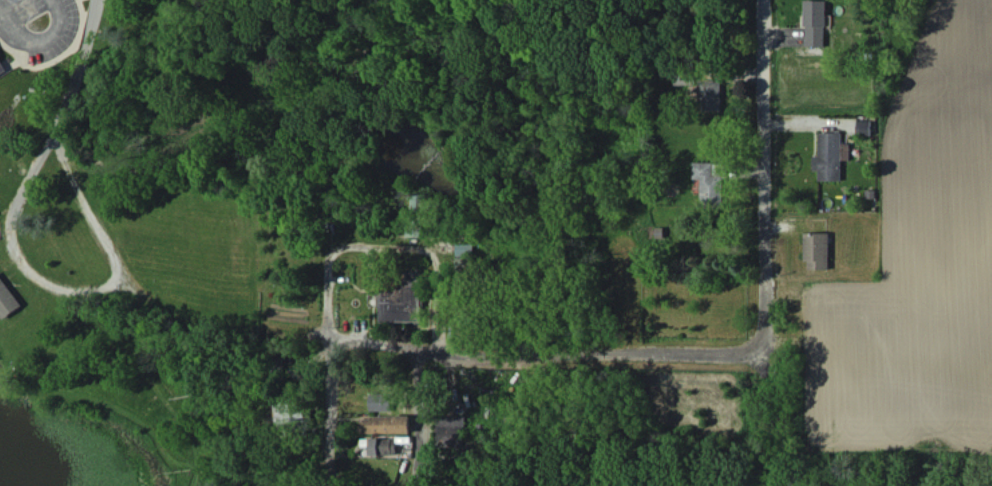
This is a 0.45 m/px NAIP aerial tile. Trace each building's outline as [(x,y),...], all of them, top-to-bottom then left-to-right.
[(825,46),(826,0),(806,0),(805,46),(825,46)] [(8,70),(7,63),(0,52),(0,75),(8,70)] [(721,110),(721,80),(700,81),(700,110),(721,110)] [(871,120),(857,120),(856,134),(870,134),(871,120)] [(841,180),(841,159),(849,159),(850,143),(841,143),(841,131),(819,131),(819,155),(813,155),(813,170),(819,170),(819,180),(841,180)] [(693,179),(701,179),(701,203),(723,203),(724,162),(694,162),(693,179)] [(829,232),(805,232),(805,269),(829,269),(829,232)] [(474,243),(456,243),(456,255),(473,256),(474,243)] [(23,305),(0,273),(0,314),(4,319),(23,305)] [(380,322),(422,321),(421,281),(379,282),(380,322)] [(370,410),(391,411),(392,394),(370,394),(370,410)] [(278,424),(307,422),(306,401),(277,402),(278,424)] [(412,432),(411,415),(361,417),(361,433),(412,432)] [(465,417),(437,417),(437,438),(443,438),(443,447),(465,447),(465,417)] [(397,437),(370,438),(370,455),(397,454),(397,437)]
